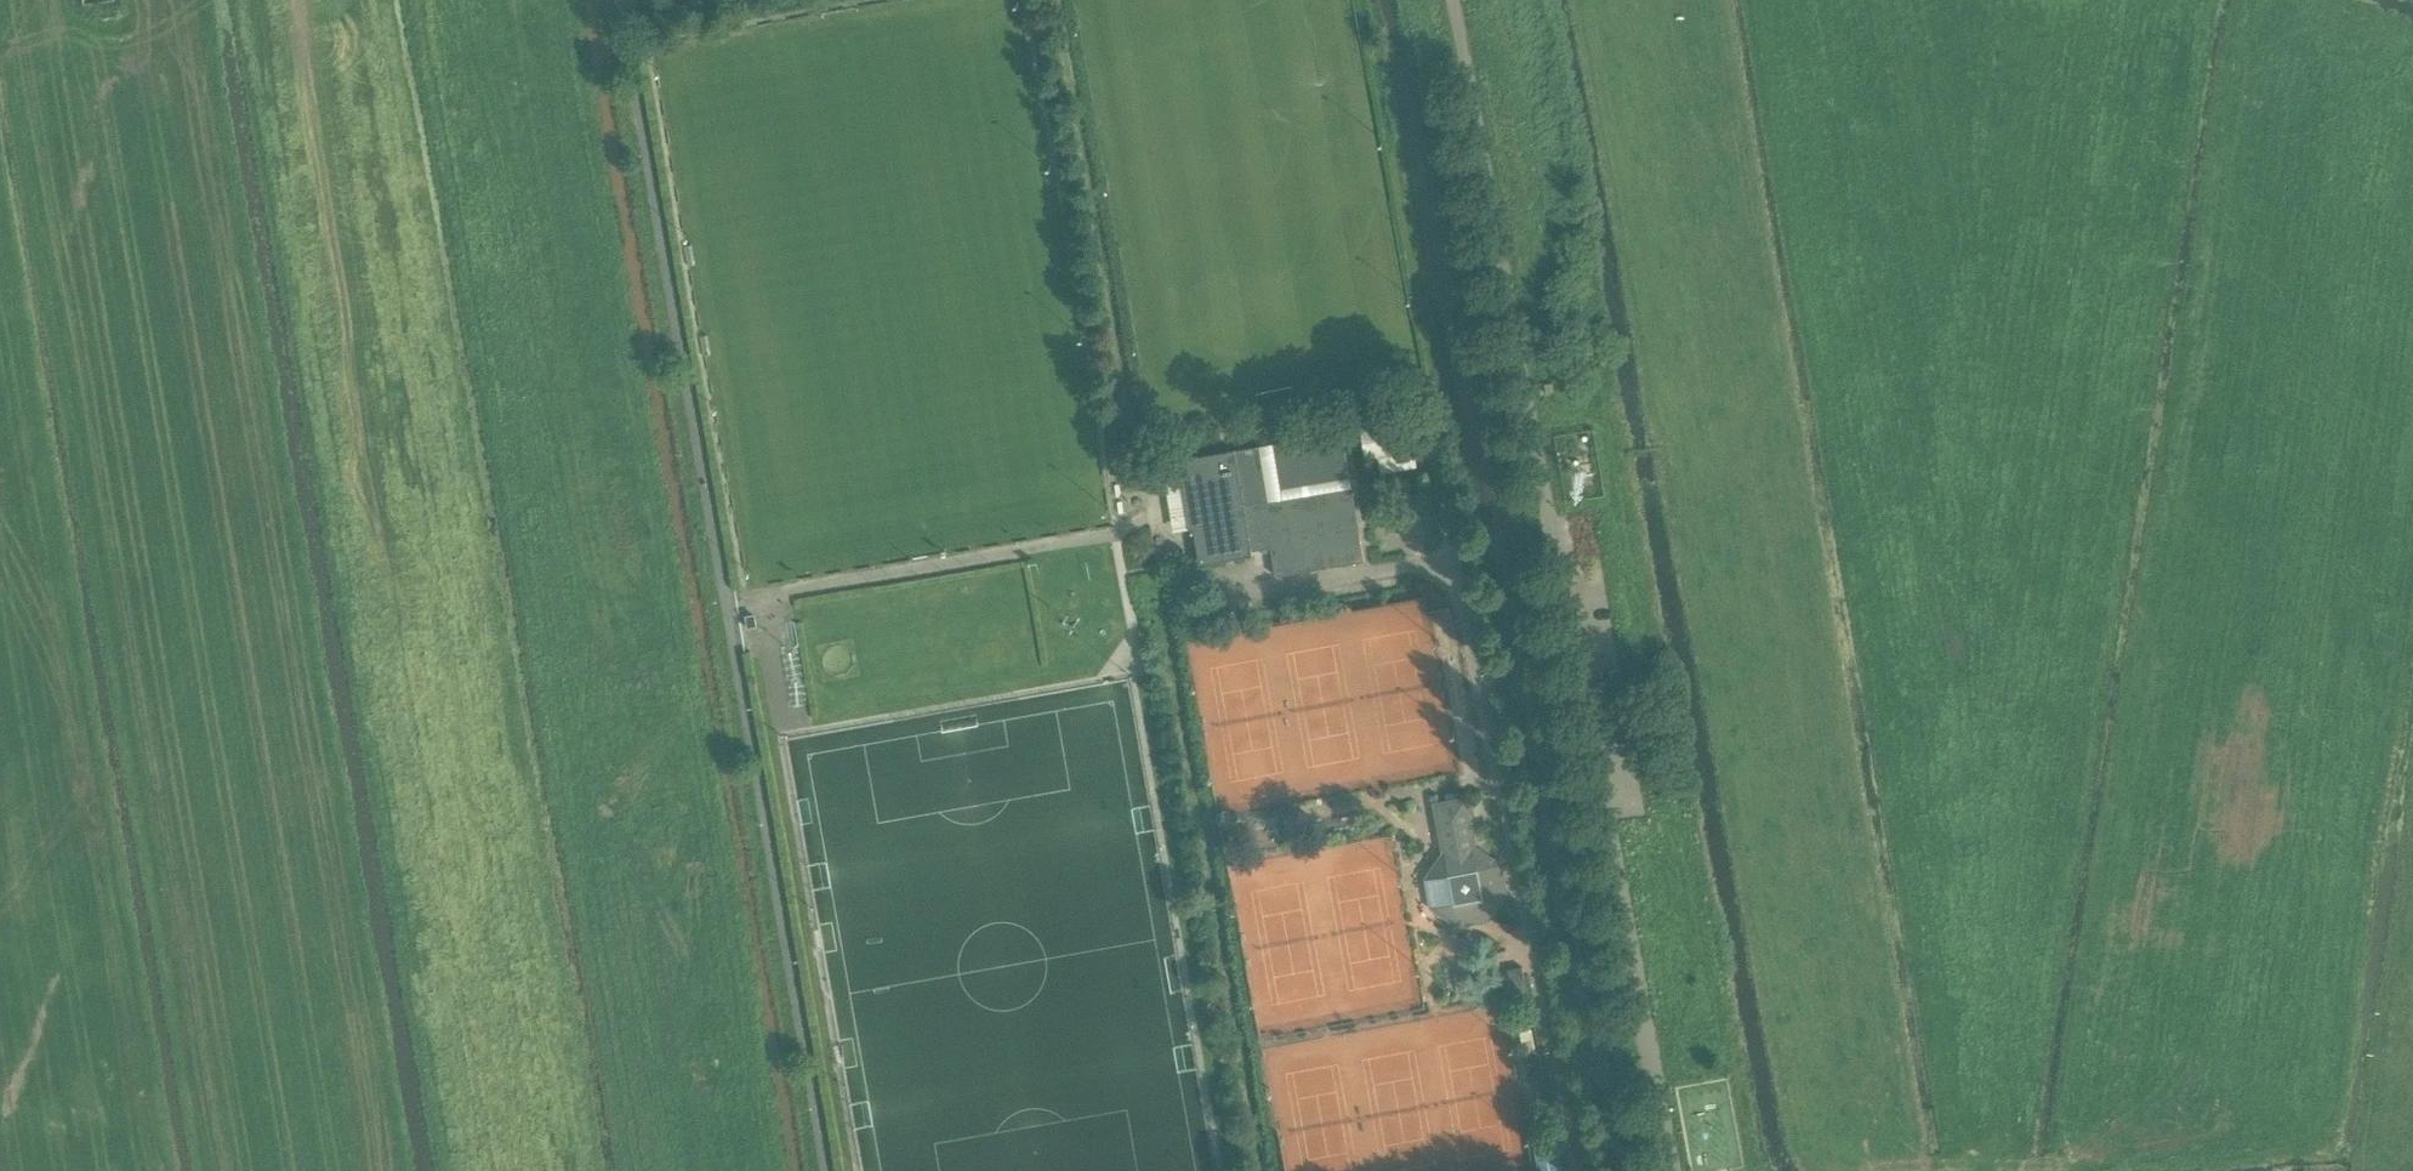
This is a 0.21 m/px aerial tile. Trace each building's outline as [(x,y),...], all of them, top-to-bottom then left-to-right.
[(1359,430),(1364,459),(1377,457),(1380,474),(1415,467),(1412,451),(1407,422),(1359,430)] [(1249,555),(1249,550),(1268,547),(1272,576),(1361,561),(1341,433),(1257,447),(1233,450),(1179,459),(1197,564),(1197,565),(1249,555)] [(1447,803),(1436,805),(1444,853),(1440,859),(1446,864),(1448,873),(1444,880),(1447,898),(1454,903),(1470,914),(1472,922),(1486,919),(1504,893),(1498,865),(1473,847),(1464,799),(1462,800),(1461,792),(1445,795),(1447,803)]
